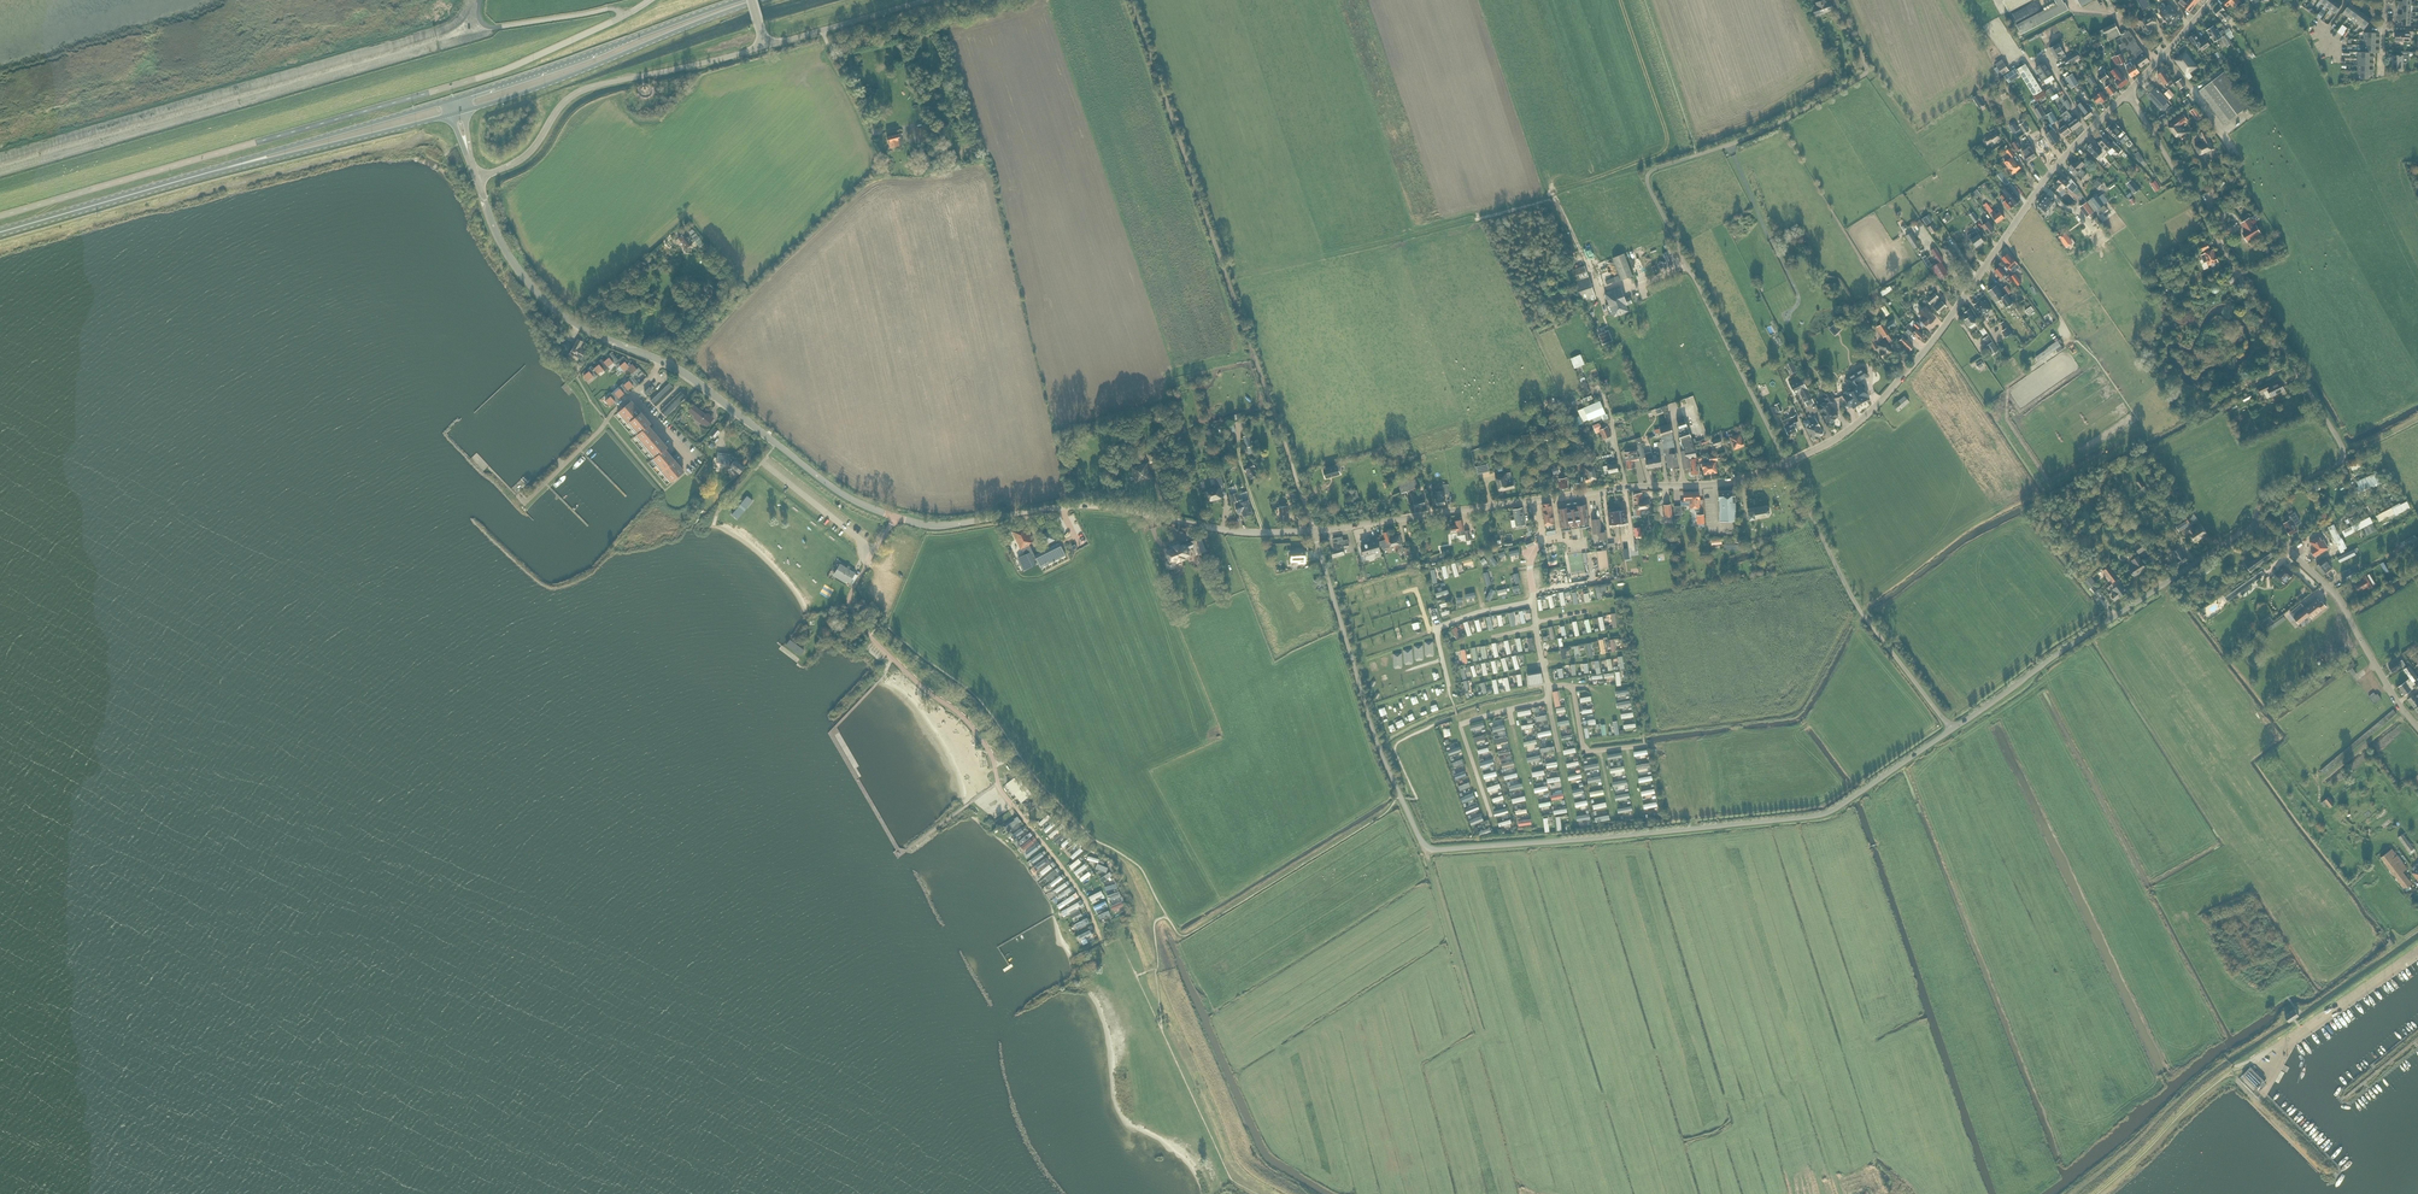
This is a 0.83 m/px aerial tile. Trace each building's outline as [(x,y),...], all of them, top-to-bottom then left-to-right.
[(1816,3),(1818,7),(1813,9),(1815,15),(1833,9),(1830,0),(1824,0),(1816,3)] [(2009,11),(2031,0),(2003,0),(2009,11)] [(2066,11),(2069,10),(2065,3),(2064,3),(2062,0),(2054,0),(2056,4),(2016,25),(2017,27),(2021,34),(2066,11)] [(2147,0),(2137,0),(2142,10),(2150,6),(2147,0)] [(2169,4),(2167,2),(2168,2),(2166,0),(2161,0),(2167,6),(2159,13),(2168,23),(2178,14),(2169,4)] [(2179,3),(2183,6),(2189,12),(2193,7),(2185,0),(2181,0),(2179,2),(2179,3)] [(2336,0),(2328,0),(2324,5),(2322,9),(2324,10),(2327,7),(2330,9),(2336,0)] [(2330,9),(2327,13),(2329,14),(2332,11),(2335,13),(2342,3),(2339,1),(2339,0),(2336,0),(2330,9)] [(2241,15),(2250,10),(2246,3),(2240,5),(2237,7),(2241,15)] [(2348,17),(2357,4),(2355,3),(2353,6),(2349,4),(2342,14),(2344,15),(2345,14),(2348,17)] [(2353,22),(2360,12),(2357,9),(2360,6),(2357,4),(2348,17),(2352,20),(2351,20),(2353,22)] [(2220,5),(2213,11),(2218,17),(2219,17),(2222,21),(2226,17),(2229,20),(2231,18),(2229,15),(2225,11),(2220,5)] [(2359,25),(2368,12),(2366,11),(2363,14),(2360,12),(2353,22),(2355,23),(2355,22),(2359,25)] [(2370,26),(2368,24),(2371,20),(2368,17),(2370,14),(2368,12),(2359,25),(2362,27),(2362,28),(2364,29),(2370,26)] [(2151,26),(2156,23),(2152,16),(2147,19),(2146,17),(2137,22),(2144,34),(2145,33),(2146,33),(2146,34),(2147,34),(2148,34),(2149,34),(2150,34),(2151,33),(2151,32),(2151,31),(2151,30),(2152,29),(2151,26)] [(2108,41),(2121,34),(2115,23),(2103,29),(2108,41)] [(2229,45),(2231,43),(2222,29),(2219,31),(2218,32),(2214,26),(2207,30),(2214,42),(2223,36),(2229,45)] [(2376,33),(2370,32),(2370,26),(2364,29),(2364,34),(2364,35),(2364,39),(2376,39),(2376,40),(2380,40),(2380,37),(2376,37),(2376,33)] [(2226,30),(2224,31),(2230,40),(2234,37),(2232,34),(2233,33),(2229,28),(2226,30)] [(2413,33),(2413,29),(2406,29),(2406,33),(2396,32),(2396,33),(2395,33),(2394,33),(2394,36),(2395,36),(2396,36),(2395,41),(2396,41),(2396,42),(2397,43),(2399,43),(2400,42),(2400,41),(2409,41),(2410,33),(2413,33)] [(2150,61),(2135,42),(2136,41),(2128,31),(2127,32),(2125,30),(2120,33),(2122,35),(2115,40),(2118,45),(2122,52),(2127,50),(2130,49),(2133,52),(2132,53),(2137,59),(2135,60),(2135,61),(2136,61),(2141,68),(2150,61)] [(2202,51),(2210,45),(2206,40),(2201,43),(2194,34),(2189,38),(2194,45),(2197,44),(2202,51)] [(2059,43),(2050,48),(2055,58),(2056,58),(2058,60),(2066,56),(2059,43)] [(2190,73),(2198,67),(2186,51),(2174,60),(2185,75),(2189,72),(2190,73)] [(2409,52),(2409,51),(2399,51),(2398,55),(2392,55),(2392,69),(2403,69),(2403,56),(2409,56),(2413,56),(2413,52),(2409,52)] [(2077,52),(2066,58),(2069,64),(2080,58),(2077,52)] [(2125,63),(2121,56),(2120,54),(2116,56),(2118,59),(2120,63),(2120,65),(2121,64),(2125,63)] [(2003,63),(1997,67),(2003,75),(2009,70),(2003,63)] [(2044,80),(2052,75),(2044,63),(2036,68),(2044,80)] [(2025,64),(2017,70),(2035,96),(2043,91),(2025,64)] [(2132,77),(2139,72),(2135,65),(2127,69),(2132,77)] [(2015,68),(2005,75),(2010,82),(2019,75),(2015,68)] [(2102,76),(2098,78),(2102,82),(2109,77),(2105,73),(2107,71),(2105,68),(2099,72),(2102,76)] [(2124,75),(2123,76),(2121,74),(2120,74),(2116,69),(2112,72),(2118,80),(2116,82),(2121,88),(2129,82),(2124,75)] [(2169,86),(2173,84),(2165,70),(2159,73),(2157,75),(2163,85),(2167,83),(2169,86)] [(2224,125),(2249,105),(2224,72),(2198,91),(2224,125)] [(2073,74),(2066,78),(2072,88),(2079,84),(2073,74)] [(2091,85),(2096,82),(2092,76),(2087,78),(2091,85)] [(2180,89),(2186,85),(2181,79),(2176,82),(2180,89)] [(2111,95),(2116,91),(2108,81),(2106,82),(2108,86),(2105,88),(2111,95)] [(2005,93),(2002,87),(1997,90),(2001,96),(2005,93)] [(2102,102),(2107,98),(2098,87),(2096,89),(2099,94),(2093,98),(2097,103),(2101,101),(2102,102)] [(2161,108),(2167,102),(2154,89),(2148,95),(2154,102),(2155,101),(2161,108)] [(2174,95),(2169,89),(2165,94),(2170,99),(2174,95)] [(2044,91),(2035,96),(2038,101),(2045,96),(2044,95),(2046,94),(2044,91)] [(1978,94),(1973,98),(1980,108),(1985,104),(1978,94)] [(2040,118),(2045,115),(2035,99),(2033,101),(2037,107),(2034,109),(2040,118)] [(2067,99),(2063,102),(2067,109),(2072,107),(2067,99)] [(2082,101),(2076,105),(2083,114),(2082,115),(2086,120),(2093,114),(2089,109),(2082,101)] [(2202,117),(2195,107),(2192,109),(2199,119),(2202,117)] [(2073,130),(2081,124),(2077,118),(2075,120),(2067,110),(2062,115),(2073,130)] [(2052,123),(2057,120),(2052,112),(2047,115),(2052,123)] [(2168,125),(2178,138),(2186,132),(2184,130),(2185,129),(2184,128),(2183,128),(2181,125),(2188,120),(2183,114),(2168,125)] [(2064,136),(2071,131),(2062,119),(2058,122),(2062,128),(2059,129),(2064,136)] [(2025,133),(2029,131),(2024,123),(2020,125),(2025,133)] [(2049,132),(2045,134),(2052,145),(2060,140),(2055,133),(2056,132),(2053,127),(2051,123),(2046,126),(2049,132)] [(2127,135),(2121,129),(2116,123),(2112,127),(2111,125),(2106,129),(2114,137),(2114,136),(2118,140),(2120,141),(2123,138),(2127,135)] [(928,141),(925,126),(914,129),(918,143),(928,141)] [(2195,145),(2200,155),(2214,148),(2205,130),(2199,133),(2203,141),(2195,145)] [(1996,133),(1985,140),(1987,144),(1993,140),(1994,142),(2000,138),(1996,133)] [(899,146),(903,145),(901,134),(897,135),(887,137),(888,143),(889,144),(890,148),(899,146)] [(2049,147),(2042,136),(2034,140),(2042,153),(2044,151),(2044,152),(2049,149),(2048,148),(2049,147)] [(2105,137),(2099,143),(2103,147),(2108,151),(2108,152),(2111,155),(2115,151),(2118,154),(2122,149),(2120,147),(2114,141),(2111,143),(2105,137)] [(2017,150),(2021,147),(2017,140),(2012,143),(2017,150)] [(2094,143),(2088,149),(2097,157),(2099,160),(2103,156),(2108,151),(2103,147),(2100,149),(2094,143)] [(2032,145),(2022,151),(2028,161),(2036,156),(2034,152),(2035,151),(2032,145)] [(2010,148),(2009,148),(2008,147),(2005,149),(2006,150),(2006,151),(2011,157),(2005,162),(2013,174),(2021,168),(2012,157),(2015,154),(2010,148)] [(2140,162),(2144,160),(2138,152),(2135,154),(2140,162)] [(2083,177),(2087,174),(2082,170),(2080,168),(2084,163),(2080,159),(2075,163),(2074,162),(2069,167),(2077,176),(2080,173),(2083,177)] [(2071,179),(2068,183),(2061,177),(2059,179),(2057,181),(2057,182),(2058,183),(2055,187),(2060,191),(2063,188),(2064,188),(2066,186),(2073,192),(2078,186),(2071,179)] [(2097,188),(2104,182),(2100,177),(2093,184),(2097,188)] [(2156,180),(2151,183),(2156,191),(2161,188),(2156,180)] [(2008,185),(2002,190),(2015,204),(2016,203),(2017,203),(2020,201),(2019,200),(2020,199),(2008,185)] [(1972,193),(1977,198),(1981,195),(1976,189),(1972,193)] [(2014,205),(2007,197),(2004,193),(2001,196),(2004,200),(2005,201),(2003,203),(2009,209),(2014,205)] [(2097,194),(2087,202),(2095,212),(2097,211),(2100,215),(2108,209),(2105,205),(2097,194)] [(2055,201),(2055,200),(2054,200),(2053,199),(2053,198),(2052,197),(2051,198),(2048,195),(2047,195),(2048,195),(2039,206),(2039,205),(2038,206),(2039,206),(2046,212),(2054,201),(2055,201)] [(1987,202),(1984,204),(1990,213),(1993,211),(1987,203),(1987,202)] [(2087,202),(2079,207),(2087,217),(2094,212),(2087,202)] [(1997,222),(2004,217),(2000,211),(1997,214),(1994,211),(1991,214),(1993,217),(1997,222)] [(1947,222),(1952,219),(1948,214),(1943,217),(1944,218),(1942,219),(1945,223),(1947,222)] [(1927,215),(1922,219),(1926,225),(1932,221),(1927,215)] [(1989,234),(1994,229),(1988,221),(1985,218),(1982,221),(1984,224),(1982,226),(1989,234)] [(2243,233),(2247,240),(2259,233),(2254,226),(2249,218),(2241,223),(2246,231),(2243,233)] [(1936,230),(1932,224),(1927,227),(1931,234),(1936,230)] [(686,248),(699,238),(692,228),(679,238),(686,248)] [(1977,246),(1984,241),(1976,231),(1973,234),(1972,232),(1968,235),(1969,237),(1968,237),(1971,240),(1972,240),(1977,246)] [(1911,232),(1905,236),(1914,249),(1919,245),(1911,232)] [(2064,233),(2059,237),(2065,246),(2070,242),(2064,233)] [(2203,239),(2194,243),(2196,247),(2199,246),(2201,251),(2203,250),(2204,253),(2203,253),(2204,254),(2201,255),(2204,262),(2207,261),(2208,265),(2218,262),(2213,249),(2209,251),(2208,248),(2209,248),(2207,243),(2207,242),(2205,243),(2203,239)] [(1958,255),(1958,254),(1953,247),(1951,248),(1948,243),(1941,248),(1950,261),(1958,255)] [(1918,247),(1912,249),(1915,255),(1920,253),(1918,247)] [(1943,260),(1935,248),(1931,250),(1939,263),(1932,267),(1935,273),(1936,273),(1940,278),(1948,273),(1940,262),(1943,260)] [(1621,280),(1628,277),(1633,276),(1624,253),(1612,257),(1621,280)] [(2014,260),(2007,253),(2002,258),(2006,263),(2005,264),(2013,273),(2017,270),(2020,266),(2014,260)] [(1581,303),(1594,299),(1596,298),(1584,265),(1568,271),(1572,282),(1573,282),(1575,289),(1576,288),(1581,303)] [(2007,271),(2005,272),(2000,266),(1995,271),(2001,278),(2004,276),(2010,283),(2014,280),(2009,274),(2007,271)] [(2018,285),(2022,282),(2015,274),(2011,276),(2018,285)] [(1616,282),(1620,280),(1618,275),(1605,280),(1607,284),(1615,281),(1616,282)] [(2013,303),(2010,299),(2007,294),(2004,296),(1996,286),(1989,291),(1996,302),(2001,299),(2007,307),(2013,303)] [(1621,287),(1605,293),(1607,299),(1609,304),(1606,306),(1610,315),(1613,314),(1614,317),(1628,311),(1626,305),(1627,305),(1631,303),(1629,297),(1625,299),(1621,287)] [(1883,295),(1890,291),(1887,287),(1881,291),(1883,295)] [(705,293),(700,297),(707,306),(712,302),(705,293)] [(1946,307),(1939,299),(1934,293),(1926,300),(1932,306),(1934,308),(1939,313),(1946,307)] [(1979,301),(1974,305),(1981,316),(1991,309),(1985,300),(1983,302),(1982,301),(1980,302),(1979,301)] [(1886,316),(1889,314),(1884,306),(1881,308),(1886,316)] [(1932,319),(1927,314),(1930,312),(1925,306),(1918,312),(1923,317),(1920,319),(1926,325),(1932,319)] [(2028,314),(2034,310),(2031,306),(2025,310),(2028,314)] [(1970,309),(1964,312),(1968,317),(1964,320),(1969,327),(1975,323),(1976,326),(1979,323),(1970,309)] [(1889,329),(1897,324),(1893,319),(1885,324),(1889,329)] [(1889,342),(1894,338),(1884,322),(1876,327),(1883,337),(1885,336),(1889,342)] [(1923,335),(1917,330),(1920,326),(1916,322),(1912,327),(1908,323),(1905,327),(1908,329),(1905,332),(1910,336),(1912,333),(1919,340),(1923,335)] [(1836,326),(1833,329),(1837,333),(1842,329),(1838,325),(1836,326)] [(1987,333),(1983,326),(1979,329),(1983,335),(1987,333)] [(1878,348),(1875,342),(1874,341),(1876,340),(1871,332),(1870,333),(1869,332),(1865,334),(1873,350),(1878,348)] [(1902,338),(1899,341),(1909,350),(1913,346),(1906,340),(1909,337),(1904,333),(1902,336),(1901,337),(1902,338)] [(1983,344),(1989,341),(1985,334),(1979,338),(1983,344)] [(586,351),(581,348),(581,346),(583,342),(578,339),(575,344),(569,354),(573,356),(574,355),(581,359),(586,351)] [(572,344),(564,340),(561,345),(569,350),(572,344)] [(2039,361),(2061,346),(2058,340),(2048,347),(2049,348),(2036,357),(2039,361)] [(1883,358),(1891,352),(1884,341),(1877,345),(1881,351),(1879,352),(1883,358)] [(1986,345),(1992,354),(1998,351),(1992,341),(1986,345)] [(615,363),(618,360),(611,352),(607,356),(609,358),(604,362),(608,367),(613,363),(614,364),(615,363)] [(1584,364),(1580,354),(1570,358),(1574,368),(1584,364)] [(629,367),(625,362),(627,360),(623,356),(618,360),(615,363),(619,367),(620,366),(624,371),(627,369),(629,367)] [(608,367),(604,362),(601,359),(597,363),(599,364),(594,369),(598,374),(603,370),(604,371),(609,367),(608,367)] [(637,369),(636,368),(632,364),(629,367),(627,369),(632,373),(630,375),(632,376),(634,379),(642,372),(639,367),(637,369)] [(598,374),(594,369),(591,366),(587,369),(589,371),(584,376),(588,381),(593,376),(594,378),(599,374),(598,374)] [(1844,394),(1842,395),(1848,405),(1850,408),(1851,407),(1852,406),(1852,408),(1867,399),(1867,397),(1868,396),(1861,384),(1860,385),(1858,382),(1868,376),(1863,368),(1845,379),(1851,388),(1843,393),(1844,394)] [(639,384),(634,379),(632,376),(627,379),(629,381),(624,385),(628,390),(633,386),(635,388),(639,384)] [(1793,381),(1789,383),(1790,386),(1795,394),(1799,392),(1807,406),(1814,403),(1806,388),(1801,377),(1793,381)] [(1869,380),(1872,386),(1879,382),(1876,377),(1869,380)] [(2271,397),(2275,394),(2285,390),(2280,381),(2271,386),(2268,387),(2267,384),(2258,388),(2260,393),(2267,389),(2271,397)] [(656,407),(656,406),(674,389),(669,383),(651,401),(656,407)] [(624,385),(623,384),(614,391),(615,393),(619,398),(624,394),(625,396),(630,392),(628,390),(624,385)] [(1834,401),(1829,390),(1822,394),(1826,402),(1819,406),(1818,407),(1821,413),(1822,412),(1827,422),(1829,421),(1830,422),(1831,423),(1832,422),(1833,422),(1834,421),(1834,420),(1834,419),(1838,417),(1835,410),(1831,412),(1827,404),(1834,401)] [(619,398),(615,393),(614,391),(609,395),(610,396),(605,401),(610,406),(615,402),(616,403),(621,400),(619,398)] [(666,417),(666,416),(686,397),(681,392),(660,411),(666,417)] [(2250,394),(2243,398),(2245,402),(2253,398),(2250,394)] [(1898,411),(1907,404),(1909,402),(1904,396),(1893,406),(1898,411)] [(1600,400),(1583,407),(1583,408),(1577,410),(1583,422),(1588,420),(1589,420),(1605,413),(1600,400)] [(623,418),(636,407),(631,402),(618,413),(623,418)] [(706,414),(705,414),(693,404),(688,411),(695,417),(694,418),(702,425),(704,423),(707,426),(714,418),(707,413),(706,414)] [(627,424),(640,413),(636,407),(623,418),(627,424)] [(658,421),(662,417),(655,411),(652,414),(658,421)] [(632,429),(645,418),(640,413),(627,424),(632,429)] [(1796,424),(1795,422),(1798,421),(1795,415),(1782,421),(1788,435),(1792,433),(1792,434),(1793,435),(1796,433),(1796,432),(1796,431),(1797,431),(1794,425),(1796,424)] [(1582,423),(1579,416),(1572,419),(1575,426),(1582,423)] [(637,435),(648,426),(650,424),(645,418),(632,429),(637,435)] [(1684,418),(1677,421),(1680,431),(1679,431),(1681,439),(1680,439),(1681,442),(1679,442),(1682,459),(1682,460),(1683,466),(1690,465),(1691,471),(1689,473),(1689,474),(1691,476),(1694,475),(1695,474),(1698,473),(1697,458),(1691,459),(1689,459),(1689,458),(1696,456),(1695,448),(1694,448),(1692,443),(1696,442),(1695,438),(1691,439),(1691,440),(1684,418)] [(1811,437),(1813,440),(1818,437),(1820,436),(1820,434),(1823,433),(1819,426),(1815,418),(1809,421),(1811,424),(1806,427),(1811,436),(1810,436),(1811,437)] [(1605,423),(1601,425),(1600,423),(1593,425),(1596,433),(1600,431),(1603,438),(1611,435),(1607,426),(1605,423)] [(1671,447),(1674,446),(1670,423),(1659,427),(1660,428),(1661,435),(1663,449),(1664,455),(1667,455),(1668,464),(1671,464),(1672,467),(1678,466),(1674,447),(1671,447)] [(1736,432),(1741,430),(1742,430),(1743,432),(1746,431),(1744,424),(1740,425),(1740,426),(1734,428),(1736,432)] [(639,442),(652,431),(648,426),(637,435),(635,436),(639,442)] [(715,428),(710,434),(715,438),(720,432),(715,428)] [(644,447),(657,437),(652,431),(639,442),(644,447)] [(1711,437),(1711,438),(1712,441),(1714,446),(1722,444),(1720,439),(1723,438),(1721,432),(1718,433),(1719,435),(1711,437)] [(1734,449),(1744,446),(1739,432),(1738,433),(1739,434),(1730,437),(1734,449)] [(1530,434),(1523,436),(1524,444),(1532,442),(1530,434)] [(1247,447),(1252,446),(1248,435),(1243,436),(1247,447)] [(649,453),(662,442),(657,437),(644,447),(649,453)] [(1647,468),(1654,467),(1653,458),(1651,452),(1644,453),(1643,447),(1642,447),(1640,438),(1636,439),(1636,441),(1640,458),(1645,457),(1646,460),(1645,460),(1647,468)] [(669,455),(664,449),(667,448),(662,442),(649,453),(653,458),(651,460),(656,466),(669,455)] [(1391,457),(1403,453),(1401,448),(1389,451),(1391,457)] [(1634,467),(1633,459),(1638,458),(1636,450),(1630,451),(1631,451),(1624,453),(1625,460),(1626,460),(1627,469),(1634,467)] [(1660,457),(1656,458),(1655,451),(1651,452),(1653,458),(1654,467),(1662,465),(1660,457)] [(1151,462),(1158,460),(1156,452),(1148,454),(1151,462)] [(730,466),(734,469),(733,470),(734,472),(736,474),(738,474),(739,473),(744,467),(734,460),(736,459),(730,455),(718,453),(716,462),(727,464),(730,466)] [(1438,453),(1427,457),(1429,462),(1440,459),(1438,453)] [(1717,472),(1716,465),(1718,464),(1716,454),(1708,456),(1709,462),(1702,463),(1703,469),(1704,474),(1717,472)] [(661,471),(674,460),(669,455),(656,466),(661,471)] [(666,477),(679,466),(674,460),(661,471),(666,477)] [(1607,465),(1603,466),(1605,473),(1609,473),(1618,471),(1617,463),(1616,463),(1615,460),(1611,461),(1612,464),(1607,465)] [(2358,460),(2350,464),(2352,470),(2360,466),(2358,460)] [(1255,467),(1252,462),(1244,467),(1246,472),(1247,472),(1250,479),(1259,474),(1255,467)] [(1136,482),(1151,478),(1147,463),(1132,467),(1136,482)] [(1577,475),(1584,474),(1581,463),(1574,465),(1577,475)] [(1586,482),(1597,480),(1593,464),(1583,466),(1586,482)] [(670,482),(683,471),(679,466),(666,477),(670,482)] [(1338,466),(1323,470),(1325,478),(1341,474),(1338,466)] [(1409,475),(1407,467),(1400,470),(1403,477),(1409,475)] [(1558,479),(1558,473),(1560,472),(1558,467),(1552,469),(1554,474),(1554,476),(1553,476),(1554,483),(1559,482),(1560,488),(1568,487),(1567,477),(1558,479)] [(2359,486),(2356,488),(2358,494),(2388,481),(2383,470),(2356,481),(2359,486)] [(1514,488),(1513,482),(1509,483),(1506,473),(1495,475),(1499,491),(1514,488)] [(1205,492),(1208,501),(1210,501),(1210,503),(1211,504),(1214,503),(1215,502),(1214,499),(1223,497),(1220,486),(1224,485),(1221,477),(1216,478),(1218,488),(1205,492)] [(1402,493),(1418,487),(1416,479),(1409,481),(1408,478),(1398,481),(1400,487),(1402,493)] [(2136,482),(2140,488),(2144,485),(2140,480),(2140,479),(2139,479),(2138,479),(2137,479),(2136,480),(2136,481),(2136,482)] [(1446,504),(1444,494),(1449,494),(1447,484),(1442,485),(1443,491),(1435,492),(1437,505),(1446,504)] [(2321,490),(2319,485),(2306,490),(2308,495),(2321,490)] [(1720,521),(1735,520),(1734,513),(1732,513),(1731,511),(1733,511),(1732,502),(1735,502),(1735,499),(1735,491),(1718,492),(1719,500),(1720,512),(1719,512),(1720,521)] [(1248,500),(1247,501),(1246,497),(1239,500),(1237,493),(1230,495),(1232,502),(1235,501),(1236,505),(1238,512),(1242,511),(1244,516),(1252,513),(1248,500)] [(1639,515),(1639,508),(1651,507),(1649,499),(1643,500),(1642,493),(1633,494),(1635,509),(1634,509),(1635,511),(1634,511),(1635,516),(1639,515)] [(1684,501),(1689,501),(1690,508),(1695,507),(1695,511),(1699,511),(1699,507),(1700,507),(1699,500),(1699,493),(1684,493),(1684,501)] [(1415,507),(1425,505),(1424,499),(1421,500),(1419,494),(1412,496),(1414,502),(1415,507)] [(747,496),(742,503),(746,506),(746,507),(747,507),(753,501),(747,496)] [(2396,506),(2376,516),(2379,521),(2395,513),(2395,514),(2410,507),(2407,501),(2396,506)] [(746,506),(742,503),(732,515),(736,518),(746,507),(746,506)] [(1544,518),(1546,534),(1546,535),(1555,534),(1551,503),(1542,504),(1543,512),(1542,512),(1543,519),(1544,518)] [(1665,517),(1673,516),(1671,504),(1664,505),(1665,517)] [(1580,528),(1589,526),(1586,505),(1576,506),(1577,509),(1576,509),(1569,510),(1568,510),(1568,508),(1558,509),(1562,531),(1571,529),(1580,528)] [(1280,521),(1289,520),(1287,507),(1279,507),(1280,521)] [(1515,516),(1524,515),(1523,507),(1514,509),(1515,516)] [(1770,513),(1769,513),(1769,510),(1770,509),(1769,509),(1767,508),(1767,507),(1766,507),(1766,508),(1762,508),(1761,508),(1758,509),(1758,508),(1757,508),(1757,509),(1754,510),(1754,509),(1753,509),(1753,510),(1753,511),(1747,512),(1749,518),(1754,517),(1755,518),(1755,519),(1756,519),(1756,518),(1759,517),(1759,518),(1760,518),(1760,517),(1763,517),(1764,517),(1764,516),(1767,516),(1768,516),(1768,515),(1769,513),(1770,513)] [(1619,523),(1628,522),(1626,510),(1617,511),(1619,523)] [(1609,524),(1619,523),(1617,511),(1608,512),(1609,524)] [(2351,526),(2342,531),(2345,537),(2358,530),(2372,522),(2369,516),(2360,521),(2355,524),(2352,519),(2357,517),(2355,512),(2346,517),(2347,519),(2345,520),(2346,524),(2349,522),(2351,526)] [(2287,522),(2283,524),(2285,527),(2290,535),(2297,530),(2294,526),(2300,522),(2295,513),(2287,518),(2289,520),(2287,522)] [(1524,515),(1515,516),(1517,526),(1526,524),(1525,519),(1524,515)] [(1599,540),(1606,539),(1605,532),(1601,532),(1600,519),(1591,520),(1593,533),(1598,533),(1599,540)] [(1464,535),(1463,530),(1464,530),(1462,520),(1455,521),(1456,525),(1450,526),(1451,533),(1456,532),(1457,536),(1464,535)] [(2179,531),(2190,524),(2187,520),(2176,527),(2179,531)] [(2316,530),(2327,525),(2326,521),(2314,526),(2316,530)] [(1025,524),(1012,531),(1021,549),(1022,549),(1025,554),(1018,558),(1025,570),(1037,564),(1035,561),(1037,560),(1040,567),(1065,554),(1060,542),(1035,554),(1030,545),(1029,543),(1034,541),(1025,524)] [(2189,533),(2195,542),(2207,534),(2201,524),(2198,525),(2199,527),(2194,530),(2192,528),(2188,530),(2190,533),(2189,533)] [(1051,529),(1041,534),(1046,544),(1056,539),(1051,529)] [(1400,535),(1391,537),(1389,531),(1383,533),(1386,540),(1380,541),(1381,545),(1382,545),(1383,549),(1395,545),(1396,547),(1397,547),(1398,553),(1405,551),(1406,556),(1409,555),(1407,547),(1403,548),(1401,543),(1402,543),(1400,535)] [(2417,540),(2417,539),(2415,534),(2403,541),(2406,547),(2417,540)] [(2313,548),(2316,554),(2329,548),(2325,538),(2323,539),(2321,535),(2312,539),(2316,547),(2313,548)] [(1342,536),(1333,538),(1334,542),(1333,542),(1334,548),(1340,546),(1341,547),(1342,547),(1342,546),(1346,545),(1346,546),(1349,545),(1348,539),(1343,540),(1342,536)] [(1364,556),(1380,552),(1376,536),(1370,538),(1372,543),(1361,546),(1364,556)] [(1166,562),(1166,563),(1166,564),(1167,565),(1167,566),(1167,567),(1168,567),(1169,568),(1170,569),(1171,569),(1172,569),(1173,569),(1173,568),(1174,568),(1175,568),(1175,567),(1176,567),(1176,566),(1177,565),(1177,564),(1177,563),(1177,562),(1177,561),(1176,561),(1176,560),(1177,560),(1178,561),(1185,558),(1185,557),(1189,555),(1187,548),(1193,545),(1195,549),(1199,548),(1201,552),(1205,550),(1200,538),(1180,546),(1179,544),(1173,546),(1174,549),(1167,552),(1169,559),(1168,559),(1168,560),(1167,561),(1166,562)] [(1533,539),(1525,542),(1527,547),(1535,544),(1533,539)] [(2146,549),(2141,542),(2140,543),(2139,541),(2135,544),(2136,545),(2134,547),(2137,551),(2135,552),(2136,554),(2138,553),(2139,554),(2146,549)] [(2180,548),(2173,552),(2177,559),(2177,560),(2180,564),(2187,560),(2184,555),(2180,548)] [(1299,563),(1306,562),(1305,549),(1291,550),(1291,559),(1298,559),(1299,563)] [(2156,558),(2161,554),(2157,549),(2152,552),(2156,558)] [(2251,572),(2273,556),(2268,549),(2246,564),(2251,572)] [(2353,549),(2338,556),(2340,562),(2356,554),(2353,549)] [(1609,568),(1607,550),(1596,551),(1598,569),(1609,568)] [(1480,553),(1481,558),(1484,557),(1485,565),(1489,564),(1488,556),(1486,557),(1485,552),(1480,553)] [(2134,576),(2146,568),(2141,560),(2138,555),(2131,560),(2134,564),(2129,568),(2134,576)] [(2321,562),(2316,566),(2323,574),(2332,568),(2326,560),(2322,563),(2321,562)] [(2385,572),(2394,567),(2392,562),(2386,565),(2385,564),(2384,561),(2380,563),(2385,572)] [(840,564),(834,574),(846,581),(849,583),(850,582),(853,584),(856,578),(858,575),(854,573),(855,573),(848,569),(850,568),(847,566),(846,568),(840,564)] [(2107,564),(2102,568),(2112,582),(2118,578),(2107,564)] [(2212,569),(2208,564),(2202,568),(2205,574),(2212,569)] [(2293,574),(2284,565),(2275,574),(2284,583),(2288,578),(2289,578),(2293,574)] [(2344,581),(2357,574),(2354,569),(2341,576),(2344,581)] [(2251,589),(2249,585),(2264,574),(2262,570),(2225,597),(2227,601),(2240,592),(2242,595),(2251,589)] [(1501,572),(1486,576),(1489,586),(1496,584),(1495,580),(1499,579),(1499,582),(1503,581),(1501,572)] [(2369,588),(2376,584),(2369,572),(2361,576),(2363,579),(2355,584),(2359,591),(2367,586),(2369,588)] [(2093,585),(2090,582),(2093,579),(2090,576),(2085,581),(2090,588),(2093,585)] [(1313,580),(1316,589),(1323,587),(1320,578),(1313,580)] [(2115,600),(2127,591),(2121,584),(2119,586),(2118,585),(2113,589),(2115,593),(2112,596),(2115,600)] [(2320,602),(2317,599),(2305,608),(2301,603),(2290,613),(2299,624),(2310,615),(2312,618),(2326,607),(2321,601),(2320,602)] [(1437,608),(1432,610),(1436,625),(1441,623),(1437,608)] [(2287,619),(2282,623),(2286,628),(2292,624),(2287,619)] [(1452,626),(1448,628),(1453,637),(1457,635),(1452,626)] [(800,656),(804,651),(790,641),(786,646),(800,656)] [(795,663),(779,649),(774,645),(768,653),(789,671),(795,663)] [(1476,651),(1478,650),(1478,646),(1473,646),(1473,645),(1468,646),(1470,660),(1477,660),(1476,651)] [(1512,666),(1518,665),(1517,662),(1514,662),(1513,655),(1510,656),(1512,666)] [(2399,661),(2398,659),(2388,665),(2392,672),(2402,666),(2403,665),(2405,669),(2404,669),(2410,678),(2413,682),(2413,681),(2417,678),(2417,677),(2409,665),(2407,667),(2402,659),(2399,661)] [(1529,686),(1543,683),(1542,672),(1527,675),(1529,686)] [(2415,684),(2413,681),(2413,682),(2410,678),(2399,686),(2405,695),(2414,688),(2412,686),(2415,684)] [(2368,696),(2374,704),(2381,698),(2377,693),(2376,695),(2373,692),(2368,696)] [(2417,699),(2417,694),(2415,696),(2414,694),(2408,699),(2414,707),(2417,704),(2417,700),(2417,699)] [(2324,774),(2397,713),(2393,709),(2321,770),(2324,774)] [(1469,733),(1475,731),(1474,728),(1479,727),(1478,722),(1467,724),(1469,733)] [(1439,728),(1441,736),(1448,734),(1447,726),(1439,728)] [(2312,787),(2317,784),(2308,772),(2304,775),(2312,787)] [(1008,784),(1007,785),(1021,803),(1022,801),(1028,809),(1033,805),(1027,797),(1032,794),(1027,787),(1026,788),(1018,777),(1015,779),(1014,780),(1008,784)] [(2331,795),(2333,798),(2357,780),(2354,777),(2331,795)] [(2324,806),(2327,804),(2330,807),(2334,804),(2328,797),(2321,803),(2324,806)] [(1576,819),(1582,819),(1582,824),(1584,824),(1584,814),(1576,815),(1576,819)] [(1035,821),(1037,824),(1046,819),(1044,815),(1035,821)] [(2373,837),(2395,820),(2392,816),(2371,833),(2373,837)] [(1004,830),(1015,823),(1012,818),(1001,826),(1004,830)] [(1044,832),(1051,823),(1048,820),(1041,829),(1044,832)] [(1054,826),(1045,834),(1048,837),(1057,829),(1054,826)] [(1058,831),(1051,839),(1054,842),(1061,834),(1058,831)] [(2414,848),(2403,833),(2398,837),(2409,852),(2414,848)] [(1059,846),(1068,840),(1066,837),(1057,843),(1059,846)] [(1062,849),(1065,851),(1072,845),(1069,842),(1062,849)] [(1025,856),(1035,847),(1032,843),(1022,851),(1025,856)] [(1077,846),(1067,855),(1070,859),(1080,849),(1077,846)] [(2404,888),(2411,883),(2402,872),(2407,868),(2392,849),(2381,857),(2404,888)] [(1027,858),(1030,862),(1038,856),(1036,852),(1027,858)] [(1069,868),(1078,861),(1075,857),(1066,864),(1069,868)] [(1073,874),(1084,866),(1081,862),(1070,871),(1073,874)] [(1046,863),(1036,871),(1040,874),(1049,867),(1046,863)] [(1052,867),(1042,876),(1045,880),(1052,875),(1051,874),(1055,870),(1052,867)] [(1086,870),(1076,877),(1078,880),(1088,873),(1086,870)] [(1099,881),(1108,875),(1105,871),(1096,877),(1099,881)] [(1049,886),(1060,877),(1057,873),(1046,883),(1049,886)] [(1053,901),(1069,891),(1067,886),(1050,897),(1053,901)] [(1088,900),(1100,894),(1098,889),(1086,895),(1088,900)] [(1106,899),(1117,894),(1115,890),(1104,895),(1106,899)] [(1111,910),(1121,905),(1118,900),(1108,904),(1111,910)] [(1075,901),(1058,910),(1060,915),(1077,905),(1075,901)] [(1092,909),(1102,905),(1100,901),(1090,905),(1092,909)] [(1070,919),(1082,913),(1080,908),(1067,913),(1070,919)] [(1095,913),(1096,918),(1107,914),(1105,909),(1095,913)] [(1072,922),(1074,927),(1086,921),(1084,917),(1072,922)] [(1075,933),(1079,944),(1085,942),(1083,936),(1089,934),(1087,929),(1075,933)] [(2283,1017),(2293,1010),(2291,1007),(2281,1014),(2283,1017)] [(2295,1018),(2299,1016),(2299,1015),(2295,1010),(2285,1017),(2289,1022),(2293,1020),(2295,1018)] [(2251,1067),(2243,1074),(2257,1089),(2260,1091),(2266,1084),(2264,1082),(2265,1081),(2251,1067)]
